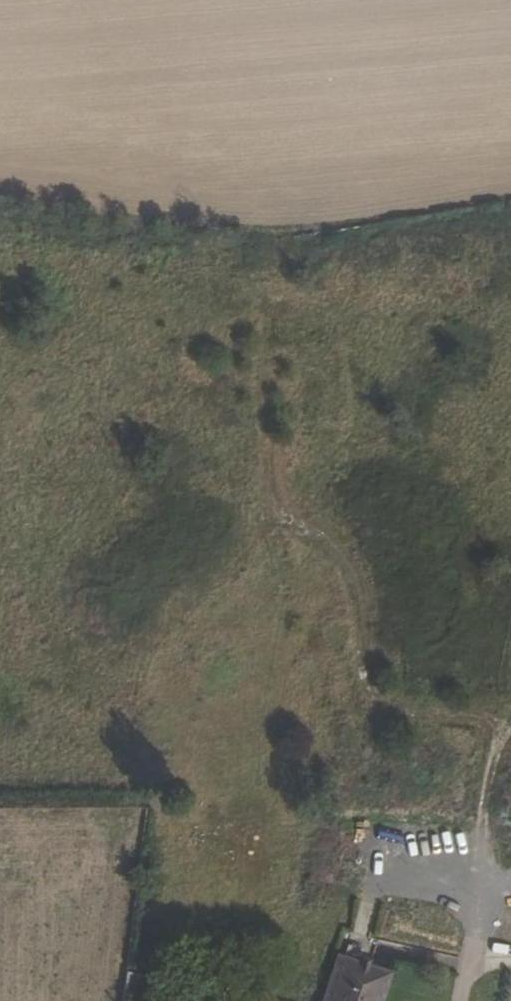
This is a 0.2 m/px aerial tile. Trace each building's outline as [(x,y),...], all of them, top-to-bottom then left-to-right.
[(338,940),(333,963),(363,971),(370,948),(338,940)] [(379,975),(363,971),(333,963),(324,1000),(373,1000),(379,975)]
